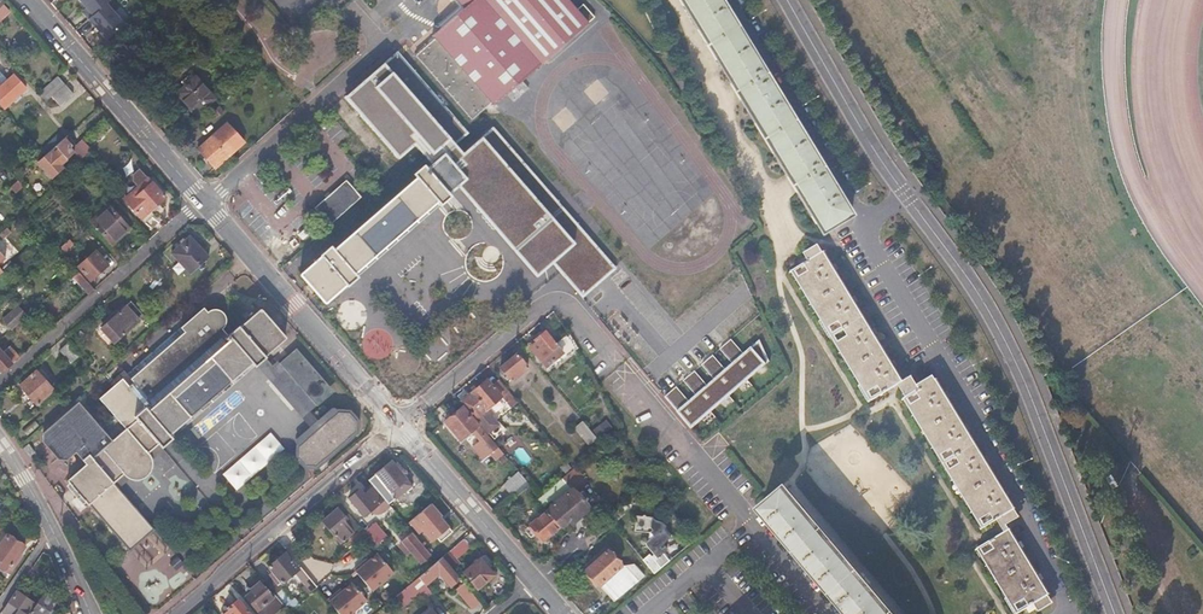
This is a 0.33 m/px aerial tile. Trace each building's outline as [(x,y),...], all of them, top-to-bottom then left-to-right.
[(104,0),(73,0),(87,18),(104,5),(107,3),(104,0)] [(464,8),(431,36),(434,39),(415,57),(472,120),(481,112),(491,103),(494,106),(507,94),(522,81),(595,16),(582,2),(576,8),(569,0),(457,0),(464,8)] [(812,233),(839,216),(707,0),(670,0),(812,233)] [(9,11),(0,1),(0,19),(9,11)] [(121,26),(104,5),(87,18),(83,21),(100,43),(121,26)] [(6,107),(27,89),(14,74),(0,87),(0,100),(6,107)] [(194,77),(176,94),(194,115),(213,99),(194,77)] [(527,86),(522,81),(507,94),(512,99),(514,102),(529,89),(527,86)] [(73,93),(66,85),(52,98),(60,106),(73,93)] [(372,87),(351,106),(395,156),(416,137),(372,87)] [(227,124),(199,149),(216,168),(244,143),(227,124)] [(463,178),(449,185),(531,279),(550,263),(581,298),(612,270),(555,201),(492,128),(480,137),(457,155),(463,178)] [(60,142),(45,155),(38,162),(51,177),(62,167),(60,165),(74,153),(70,148),(77,142),(69,134),(60,142)] [(60,142),(56,138),(42,151),(42,152),(45,155),(60,142)] [(448,149),(428,160),(446,187),(449,185),(463,178),(457,155),(448,149)] [(397,180),(401,184),(319,256),(316,252),(305,261),(307,264),(287,281),(286,283),(309,310),(311,310),(331,292),(333,294),(344,284),(341,280),(421,209),(424,213),(428,210),(433,217),(438,212),(433,204),(435,203),(432,199),(444,189),(446,187),(428,160),(412,175),(408,171),(397,180)] [(149,179),(124,201),(126,202),(144,222),(151,216),(148,213),(166,197),(150,180),(149,179)] [(359,198),(344,181),(313,209),(328,226),(359,198)] [(109,205),(92,220),(112,244),(130,228),(109,205)] [(76,242),(71,236),(60,246),(66,252),(76,242)] [(208,259),(188,237),(170,253),(190,276),(208,259)] [(94,250),(78,265),(90,279),(107,264),(94,250)] [(789,280),(818,328),(828,344),(867,409),(890,396),(897,392),(818,262),(789,280)] [(78,271),(72,276),(88,295),(94,289),(78,271)] [(145,317),(131,302),(100,329),(114,345),(145,317)] [(28,315),(20,306),(4,320),(12,330),(28,315)] [(91,406),(106,423),(112,429),(101,439),(95,433),(73,407),(38,438),(37,448),(52,465),(58,466),(62,467),(71,459),(80,470),(62,486),(124,556),(149,535),(108,488),(118,479),(121,482),(125,484),(130,485),(134,484),(138,483),(142,481),(145,478),(148,473),(149,469),(149,463),(147,458),(144,455),(154,447),(157,451),(167,442),(164,438),(246,366),(250,370),(260,361),(259,359),(277,343),(278,341),(278,339),(258,315),(255,314),(253,314),(251,315),(233,331),(231,329),(221,339),(217,334),(218,333),(220,330),(221,328),(221,324),(221,321),(219,319),(217,316),(214,314),(210,313),(207,313),(203,313),(200,315),(197,313),(173,334),(176,337),(122,385),(117,389),(114,386),(91,406)] [(536,353),(535,354),(546,367),(552,362),(555,367),(577,349),(568,334),(556,345),(544,332),(535,340),(537,343),(531,347),(536,353)] [(731,364),(743,354),(730,340),(718,351),(731,364)] [(674,412),(689,429),(767,362),(759,341),(743,354),(731,364),(725,369),(713,380),(706,386),(694,396),(687,401),(674,412)] [(68,344),(59,352),(67,362),(77,354),(68,344)] [(0,352),(0,370),(2,372),(19,357),(10,347),(2,354),(0,352)] [(528,367),(517,354),(500,368),(512,381),(528,367)] [(725,369),(713,356),(701,366),(713,380),(725,369)] [(277,363),(264,374),(302,417),(315,406),(277,363)] [(706,386),(694,372),(682,382),(694,396),(706,386)] [(34,373),(19,387),(35,405),(51,391),(34,373)] [(494,374),(488,379),(502,395),(508,389),(494,374)] [(502,395),(488,379),(463,400),(494,437),(503,430),(486,408),(502,395)] [(931,382),(901,399),(980,530),(1009,512),(931,382)] [(687,401),(676,387),(663,398),(674,412),(687,401)] [(56,397),(51,391),(35,405),(40,411),(56,397)] [(463,408),(446,422),(461,440),(472,432),(496,460),(504,453),(480,425),(479,426),(463,408)] [(349,413),(339,412),(299,446),(298,457),(305,465),(316,467),(356,432),(356,421),(349,413)] [(583,422),(574,429),(589,446),(598,440),(583,422)] [(236,491),(285,450),(270,433),(222,475),(236,491)] [(27,447),(22,450),(28,458),(33,454),(27,447)] [(186,457),(170,470),(208,513),(223,500),(186,457)] [(391,461),(369,480),(374,486),(384,498),(388,503),(411,484),(391,461)] [(528,482),(521,473),(505,487),(512,496),(528,482)] [(562,480),(572,491),(547,512),(560,527),(561,528),(570,521),(573,525),(591,510),(576,494),(583,487),(571,473),(562,480)] [(359,490),(349,498),(363,515),(384,498),(374,486),(363,495),(359,490)] [(558,493),(553,487),(541,497),(537,501),(542,506),(558,493)] [(783,490),(759,509),(848,613),(888,613),(783,490)] [(432,503),(409,523),(419,535),(423,531),(433,542),(450,527),(442,517),(443,516),(432,503)] [(338,508),(323,521),(342,541),(357,528),(338,508)] [(560,527),(547,512),(531,526),(538,533),(535,535),(542,542),(560,527)] [(633,534),(648,536),(647,540),(649,542),(648,547),(652,547),(652,555),(656,560),(653,562),(647,555),(640,560),(653,576),(668,563),(666,560),(673,555),(668,549),(666,552),(661,546),(670,538),(663,529),(652,522),(650,520),(634,519),(633,534)] [(371,523),(363,530),(366,533),(373,542),(381,535),(371,523)] [(1009,530),(981,547),(1020,611),(1049,594),(1009,530)] [(412,534),(403,541),(421,562),(430,555),(412,534)] [(7,535),(0,544),(0,560),(1,560),(0,562),(0,571),(2,573),(7,572),(24,547),(7,535)] [(461,542),(443,557),(453,570),(459,564),(454,557),(465,548),(461,542)] [(620,567),(607,552),(585,570),(598,586),(620,567)] [(284,553),(267,567),(281,583),(297,570),(284,553)] [(378,554),(357,571),(373,591),(394,574),(378,554)] [(443,557),(438,561),(419,577),(424,583),(438,571),(451,586),(461,579),(453,570),(443,557)] [(480,559),(463,573),(477,589),(494,575),(480,559)] [(632,568),(620,577),(623,580),(609,591),(616,599),(641,579),(632,568)] [(419,577),(410,584),(393,599),(400,607),(419,592),(422,596),(430,589),(424,583),(419,577)] [(251,592),(245,597),(257,610),(272,597),(259,582),(249,590),(251,592)] [(330,602),(340,613),(356,613),(355,611),(368,601),(353,583),(330,602)] [(469,588),(461,594),(472,608),(480,602),(469,588)] [(274,595),(282,604),(284,607),(288,603),(293,610),(298,605),(293,599),(291,601),(281,589),(274,595)] [(16,591),(2,612),(5,613),(27,613),(34,604),(16,591)] [(43,593),(29,613),(47,613),(55,601),(43,593)] [(272,597),(257,610),(260,613),(265,613),(268,611),(271,613),(282,604),(274,595),(272,597)] [(224,613),(249,613),(237,600),(228,608),(229,610),(224,613)]
